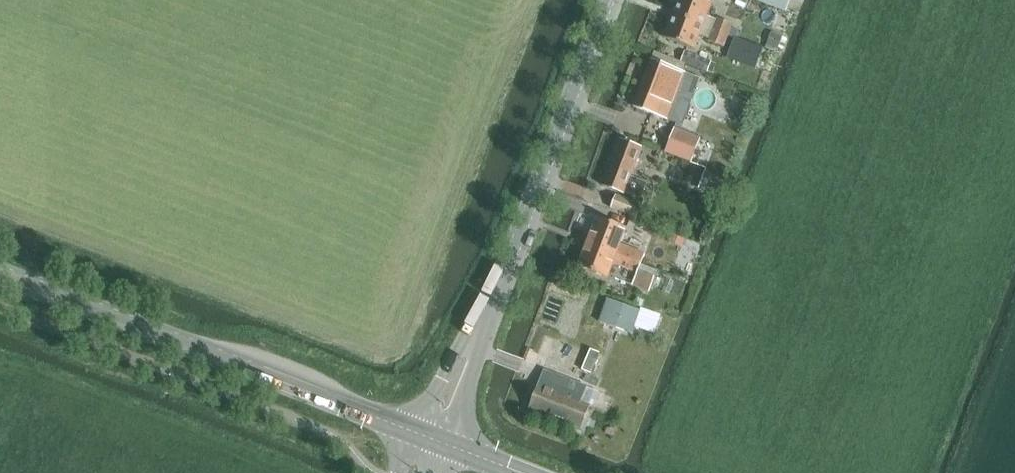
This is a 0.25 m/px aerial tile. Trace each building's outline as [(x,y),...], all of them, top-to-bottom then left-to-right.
[(674,15),(729,36),(733,24),(718,19),(717,21),(707,17),(712,3),(705,0),(680,0),(674,15)] [(724,47),(729,36),(674,15),(665,38),(695,49),(700,36),(710,40),(709,41),(724,47)] [(772,32),(765,48),(777,52),(783,37),(772,32)] [(763,49),(737,39),(730,59),(756,69),(763,49)] [(685,52),(681,61),(708,72),(711,62),(685,52)] [(668,120),(673,106),(686,73),(652,60),(634,107),(668,120)] [(692,162),(701,138),(675,128),(666,152),(692,162)] [(641,198),(647,182),(631,176),(642,147),(621,139),(603,186),(624,194),(625,192),(641,198)] [(706,170),(699,190),(720,197),(727,176),(706,170)] [(634,217),(638,206),(615,197),(611,209),(634,217)] [(589,243),(634,260),(641,263),(644,253),(621,245),(627,229),(598,218),(589,243)] [(672,233),(669,242),(682,247),(685,238),(672,233)] [(641,263),(634,260),(589,243),(579,267),(608,278),(614,263),(630,270),(637,272),(640,265),(641,263)] [(637,272),(635,278),(653,285),(658,272),(640,265),(637,272)] [(634,333),(641,312),(609,301),(602,322),(634,333)] [(590,349),(582,370),(591,373),(599,353),(590,349)] [(530,409),(583,429),(591,405),(582,402),(588,387),(544,370),(538,386),(530,409)]
